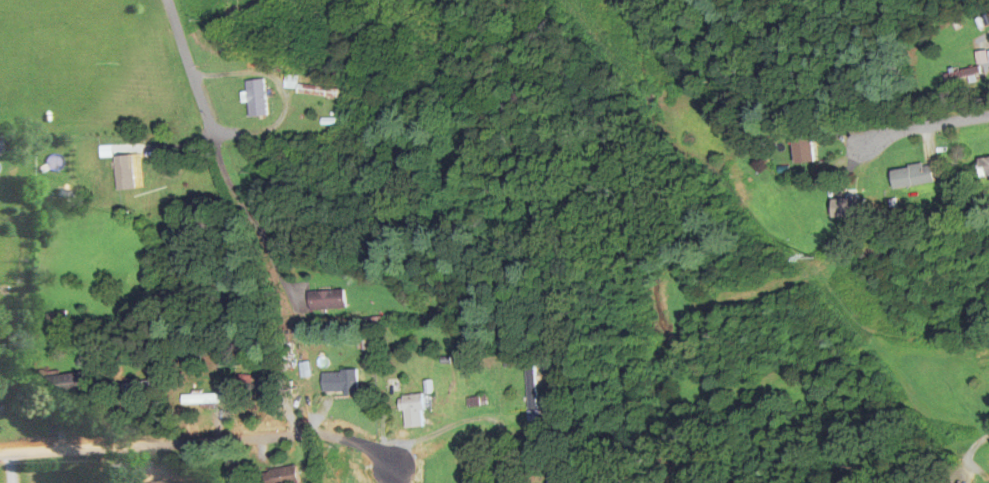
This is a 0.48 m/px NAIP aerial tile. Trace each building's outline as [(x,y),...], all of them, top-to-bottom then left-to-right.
[(974,54),(977,65),(988,63),(988,51),(974,54)] [(944,83),(979,76),(978,67),(943,74),(944,83)] [(265,116),(260,80),(243,83),(248,119),(265,116)] [(336,98),(336,89),(295,86),(294,95),(336,98)] [(812,164),(811,137),(791,137),(792,164),(812,164)] [(978,157),(979,177),(988,177),(988,157),(978,157)] [(933,185),(931,165),(890,170),(892,189),(933,185)] [(863,219),(863,199),(830,199),(830,219),(863,219)] [(342,310),(342,291),(305,291),(305,310),(342,310)] [(524,411),(534,411),(534,367),(524,367),(524,411)] [(318,372),(318,394),(354,394),(354,372),(318,372)] [(47,394),(84,394),(84,376),(47,376),(47,394)] [(151,392),(150,382),(107,386),(108,396),(151,392)] [(279,400),(279,385),(236,384),(235,398),(279,400)] [(216,394),(180,394),(180,406),(216,406),(216,394)] [(402,430),(422,428),(419,395),(399,397),(402,430)] [(341,465),(332,466),(333,482),(342,482),(341,465)] [(263,482),(297,482),(294,467),(261,473),(263,482)]
